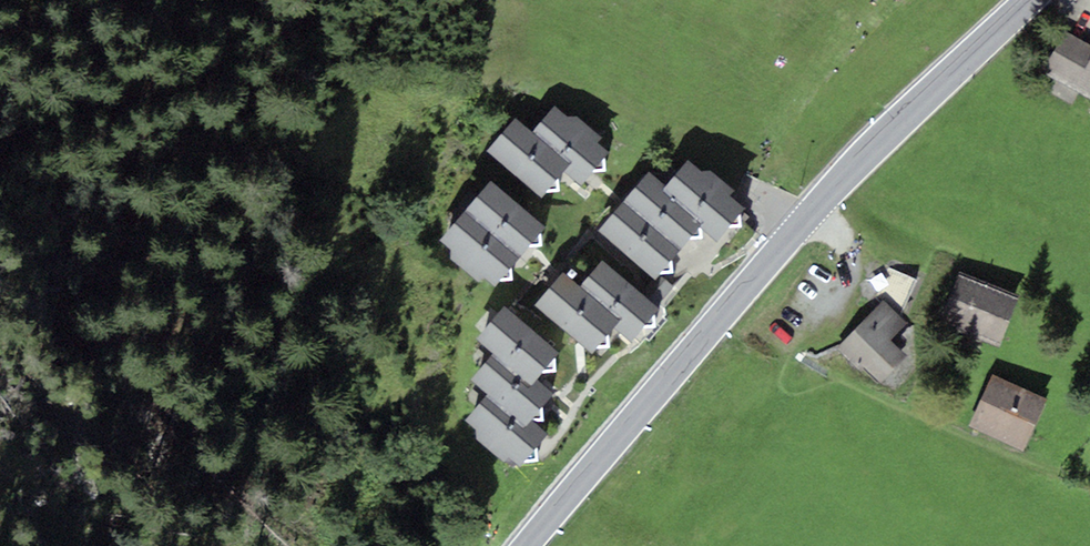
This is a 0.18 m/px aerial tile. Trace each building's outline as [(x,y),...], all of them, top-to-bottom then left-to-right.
[(1064,32),(1045,69),(1089,93),(1089,46),(1064,32)] [(581,184),(609,151),(597,141),(602,136),(578,114),(567,115),(554,105),(533,131),(571,163),(565,171),(581,184)] [(533,131),(515,116),(486,151),(542,198),(565,171),(571,163),(533,131)] [(700,171),(686,158),(665,183),(661,189),(703,221),(698,225),(717,241),(745,206),(730,193),(734,188),(710,168),(700,171)] [(623,201),(679,249),(698,225),(703,221),(661,189),(665,183),(649,171),(623,201)] [(546,225),(490,179),(464,210),(520,256),(546,225)] [(658,273),(679,249),(623,201),(597,231),(653,279),(658,273)] [(495,286),(520,256),(464,210),(439,240),(453,251),(454,262),(479,281),(483,276),(495,286)] [(642,292),(602,259),(580,285),(620,319),(614,327),(631,341),(660,307),(657,305),(642,292)] [(614,327),(620,319),(580,285),(562,271),(535,305),(592,352),(614,327)] [(1020,294),(959,271),(940,320),(1001,344),(1020,294)] [(673,286),(658,273),(653,279),(642,292),(657,305),(673,286)] [(884,300),(835,349),(856,370),(863,364),(881,382),(907,355),(890,338),(907,322),(884,300)] [(493,352),(531,384),(536,377),(560,350),(505,303),(476,337),(493,352)] [(555,392),(536,377),(531,384),(493,352),(471,379),(487,394),(485,396),(523,427),(531,418),(555,392)] [(1023,451),(1045,397),(991,374),(968,428),(1023,451)] [(485,396),(465,419),(476,428),(475,439),(513,468),(517,463),(520,465),(548,432),(531,418),(523,427),(485,396)]
